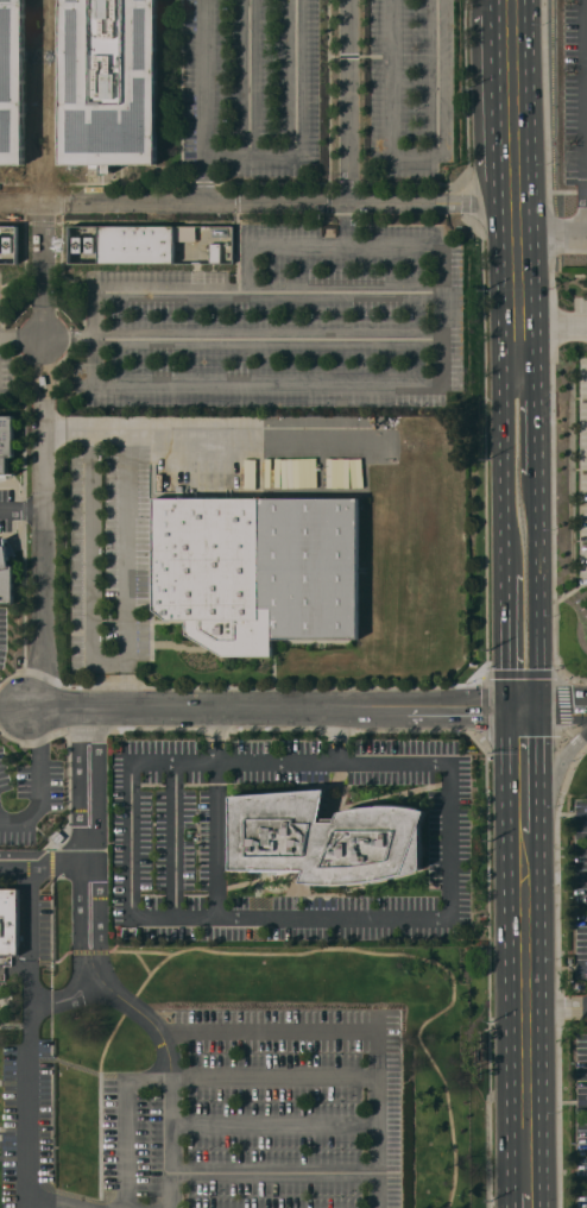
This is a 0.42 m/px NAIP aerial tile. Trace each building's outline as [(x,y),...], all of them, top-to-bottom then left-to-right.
[(24,164),(0,164),(0,0),(29,0),(29,163),(24,163),(24,164)] [(61,164),(61,0),(157,0),(157,164),(112,164),(112,172),(102,172),(102,163),(100,163),(100,168),(88,168),(88,164),(61,164)] [(16,225),(0,225),(0,263),(17,263),(16,225)] [(196,226),(196,241),(173,241),(173,264),(97,264),(97,226),(196,226)] [(220,262),(209,263),(209,243),(220,243),(220,262)] [(7,474),(0,474),(0,415),(13,415),(13,457),(7,457),(7,474)] [(358,498),(358,638),(272,638),(272,655),(223,656),(187,634),(187,619),(166,619),(154,610),(153,498),(358,498)] [(13,603),(0,603),(0,546),(6,546),(8,566),(13,566),(13,603)] [(232,869),(232,797),(326,789),(321,819),(336,819),(340,812),(347,811),(356,809),(367,807),(377,806),(385,805),(404,807),(412,809),(425,811),(421,825),(421,869),(416,872),(399,876),(385,879),(371,881),(361,882),(343,885),(326,885),(308,883),(301,882),(307,869),(232,869)] [(19,955),(0,955),(0,889),(19,889),(19,955)]
